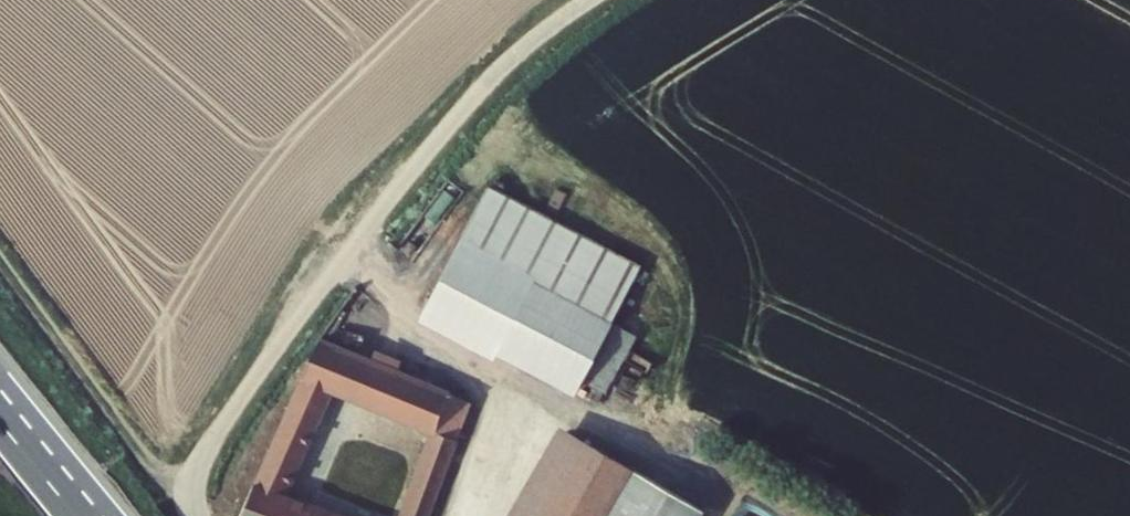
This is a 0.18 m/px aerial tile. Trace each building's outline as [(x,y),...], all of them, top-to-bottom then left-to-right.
[(460,245),(611,324),(642,270),(491,189),(460,245)] [(611,324),(460,245),(444,273),(592,360),(611,324)] [(580,381),(592,360),(444,273),(422,314),(574,393),(580,381)] [(355,288),(320,334),(248,515),(359,515),(292,490),(334,385),(440,426),(454,391),(406,371),(381,360),(341,342),(362,293),(355,288)] [(401,320),(362,293),(341,342),(381,360),(401,320)] [(592,360),(618,376),(639,339),(611,324),(592,360)] [(465,365),(417,344),(406,371),(454,391),(465,365)] [(605,395),(618,376),(592,360),(580,381),(605,395)] [(558,515),(697,515),(710,490),(586,425),(547,509),(558,515)] [(440,426),(400,515),(434,515),(459,457),(467,437),(440,426)]
